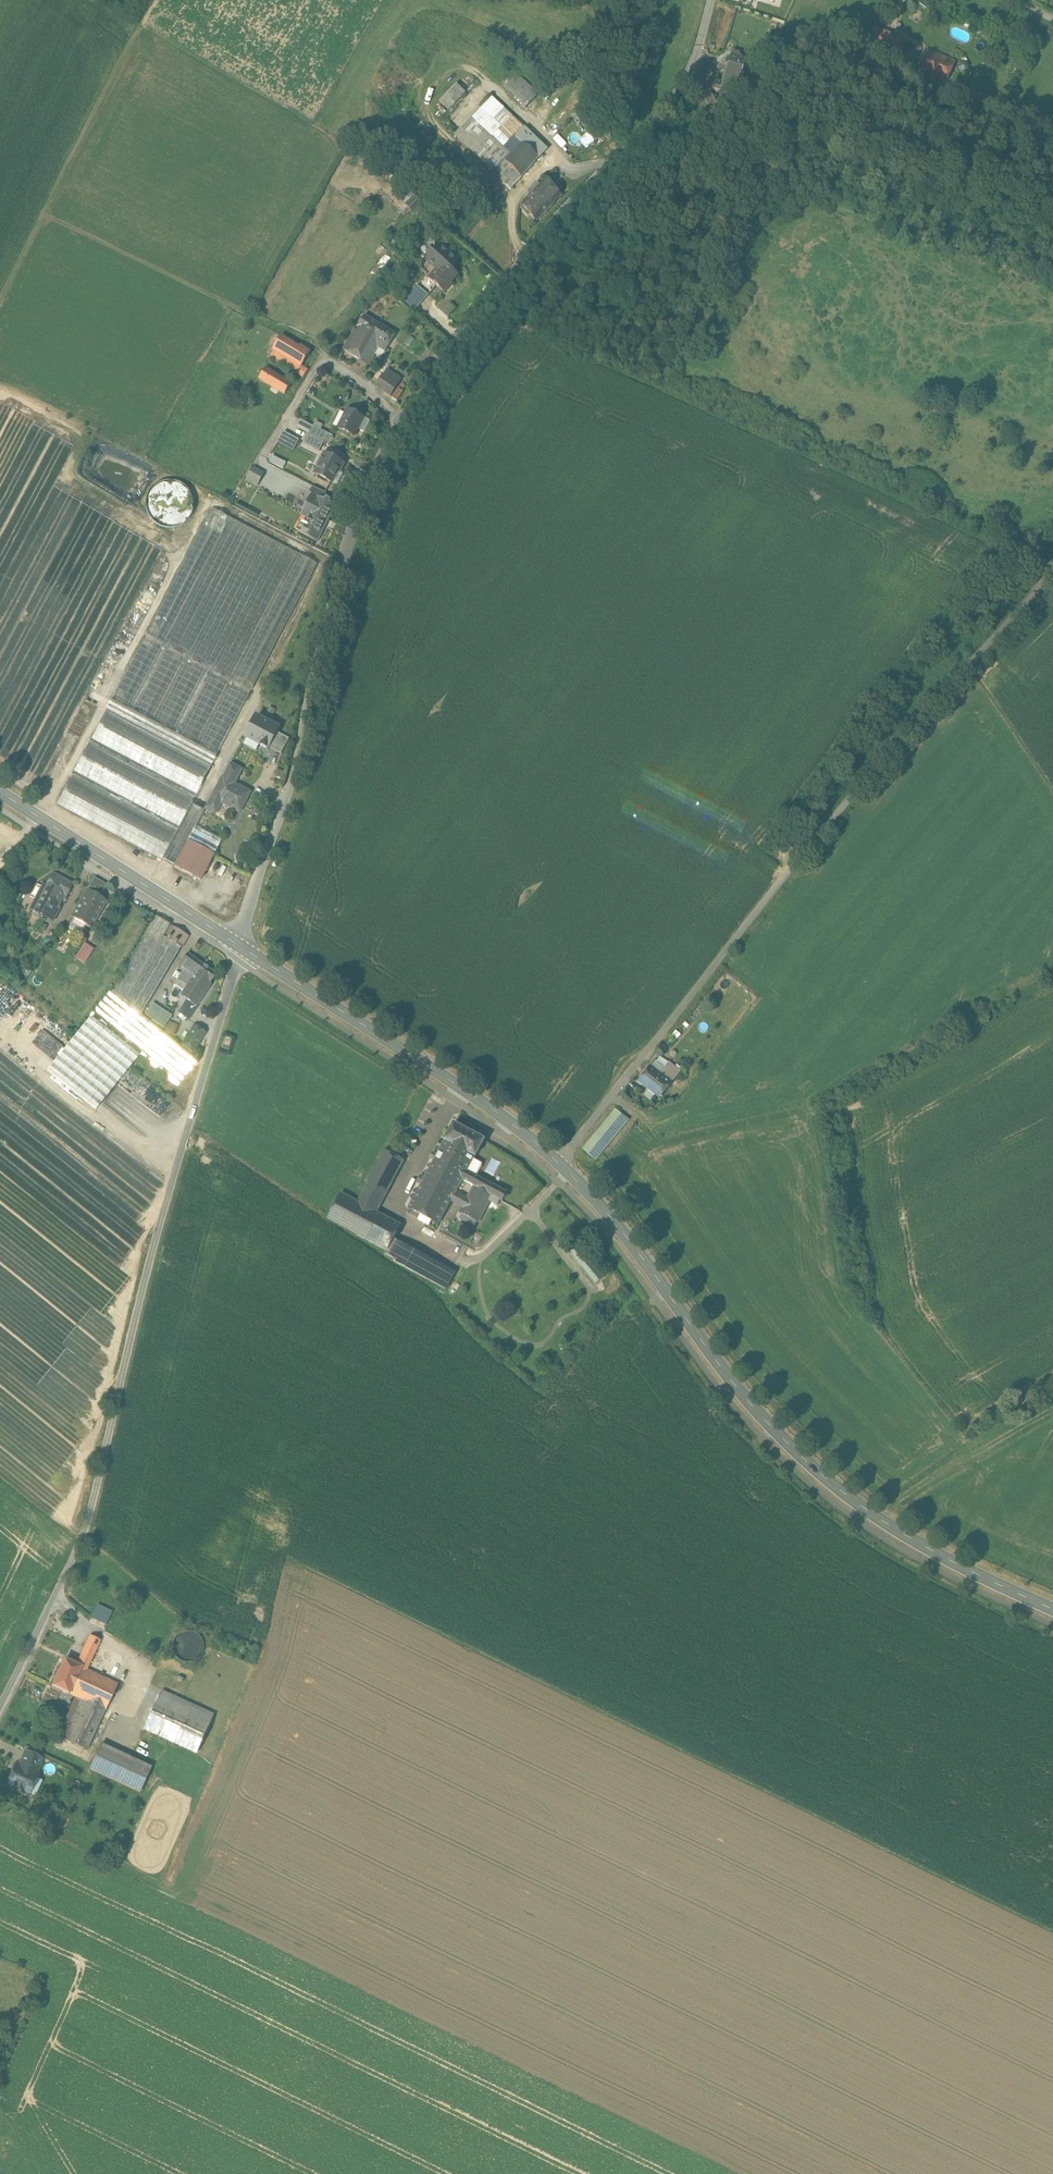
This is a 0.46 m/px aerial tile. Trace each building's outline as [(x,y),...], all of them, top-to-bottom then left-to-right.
[(905,38),(893,34),(893,33),(875,27),(869,44),(900,55),(905,38)] [(955,59),(926,47),(917,67),(931,73),(928,82),(943,88),(946,80),(955,59)] [(731,53),(729,62),(728,62),(726,67),(727,68),(721,87),(738,92),(740,85),(741,85),(744,74),(742,74),(746,60),(741,58),(742,56),(731,53)] [(515,70),(502,83),(525,107),(538,94),(515,70)] [(440,98),(448,107),(469,88),(460,79),(440,98)] [(717,102),(710,89),(702,94),(709,105),(717,102)] [(490,96),(454,134),(498,176),(511,188),(528,170),(547,150),(490,96)] [(551,137),(574,117),(564,106),(541,125),(551,137)] [(581,110),(574,117),(582,126),(589,119),(581,110)] [(580,140),(587,147),(594,140),(587,132),(580,140)] [(511,188),(498,176),(491,183),(504,195),(511,188)] [(561,193),(546,177),(536,187),(551,203),(561,193)] [(536,187),(521,203),(536,218),(551,203),(536,187)] [(414,197),(406,204),(415,214),(423,206),(414,197)] [(449,252),(432,237),(420,251),(437,267),(436,268),(435,268),(428,276),(436,283),(444,289),(451,281),(450,280),(457,272),(450,266),(457,258),(449,251),(449,252)] [(422,298),(411,288),(404,297),(414,307),(422,298)] [(380,323),(364,314),(353,332),(369,341),(380,323)] [(369,341),(359,358),(368,364),(375,352),(381,355),(395,332),(380,323),(369,341)] [(369,341),(353,332),(343,348),(359,358),(369,341)] [(299,346),(280,335),(268,355),(303,376),(308,369),(301,365),(310,350),(300,344),(299,346)] [(291,383),(265,367),(258,378),(284,393),(291,383)] [(401,377),(387,368),(376,385),(390,394),(401,377)] [(398,387),(392,396),(396,399),(402,390),(398,387)] [(347,408),(338,427),(354,435),(363,416),(347,408)] [(287,424),(285,430),(294,433),(296,427),(287,424)] [(328,433),(313,425),(309,432),(324,440),(328,433)] [(278,439),(294,448),(299,438),(284,429),(278,439)] [(324,440),(309,432),(304,442),(319,450),(324,440)] [(279,444),(275,452),(286,458),(290,450),(279,444)] [(345,462),(324,452),(322,456),(322,457),(314,472),(332,481),(338,470),(340,471),(345,462)] [(149,509),(153,518),(161,525),(171,528),(181,526),(189,521),(195,513),(197,503),(195,493),(188,485),(180,480),(169,479),(160,483),(153,490),(149,499),(149,509)] [(326,492),(313,485),(309,492),(311,493),(323,499),(326,492)] [(323,499),(311,493),(301,514),(308,518),(305,523),(303,521),(302,523),(305,525),(301,532),(299,531),(299,532),(317,541),(322,532),(321,532),(324,526),(325,527),(325,526),(323,525),(333,504),(323,499)] [(129,710),(230,517),(212,508),(111,700),(129,710)] [(196,745),(199,746),(300,554),(230,517),(129,710),(134,712),(168,648),(185,657),(151,722),(155,723),(188,659),(206,668),(172,733),(178,736),(212,671),(230,680),(196,745)] [(199,746),(216,756),(317,563),(300,554),(199,746)] [(134,712),(151,722),(185,657),(168,648),(134,712)] [(155,723),(172,733),(206,668),(188,659),(155,723)] [(212,671),(178,736),(196,745),(230,680),(212,671)] [(106,710),(211,766),(216,756),(199,746),(196,745),(178,736),(172,733),(155,723),(151,722),(134,712),(129,710),(111,700),(106,710)] [(91,739),(196,794),(211,766),(106,710),(91,739)] [(279,728),(256,716),(245,736),(268,748),(269,747),(276,732),(279,728)] [(276,732),(269,747),(282,754),(289,739),(276,732)] [(196,794),(91,739),(89,743),(194,798),(196,794)] [(194,798),(89,743),(74,772),(179,827),(191,804),(194,798)] [(230,764),(222,778),(205,809),(215,814),(221,803),(239,812),(249,793),(233,784),(240,770),(230,764)] [(179,827),(74,772),(72,776),(177,831),(179,827)] [(177,831),(72,776),(56,805),(161,860),(162,860),(177,831)] [(177,831),(162,860),(175,866),(188,842),(196,828),(205,811),(191,804),(179,827),(177,831)] [(196,828),(188,842),(213,856),(221,841),(196,828)] [(188,842),(175,866),(175,867),(200,881),(213,856),(188,842)] [(42,888),(36,900),(31,910),(40,915),(47,902),(58,907),(63,897),(65,898),(73,884),(53,873),(46,887),(43,886),(42,888)] [(107,886),(94,878),(87,890),(100,897),(107,886)] [(36,900),(42,888),(37,885),(30,897),(36,900)] [(87,890),(71,917),(74,919),(86,925),(91,929),(107,901),(100,897),(87,890)] [(58,907),(47,902),(40,915),(53,922),(60,908),(58,907)] [(155,916),(111,990),(141,1014),(181,948),(163,937),(170,925),(155,916)] [(86,925),(74,919),(69,927),(81,934),(86,925)] [(189,936),(170,925),(163,937),(181,948),(182,948),(189,936)] [(84,944),(76,957),(85,963),(93,950),(84,944)] [(202,964),(187,954),(178,966),(183,969),(177,979),(187,985),(202,964)] [(202,964),(187,985),(180,995),(186,1000),(195,1006),(196,1006),(209,986),(208,986),(216,974),(202,964)] [(111,990),(90,1016),(91,1017),(139,1056),(177,1086),(198,1060),(141,1014),(111,990)] [(195,1006),(186,1000),(182,1007),(192,1014),(197,1007),(196,1006),(195,1006)] [(171,1016),(153,1003),(145,1014),(164,1027),(171,1016)] [(192,1014),(182,1007),(178,1013),(189,1020),(192,1014)] [(139,1056),(91,1017),(47,1072),(95,1111),(139,1056)] [(173,1035),(178,1024),(169,1021),(165,1031),(173,1035)] [(193,1027),(182,1045),(192,1053),(204,1034),(193,1027)] [(670,1062),(661,1073),(672,1082),(681,1071),(670,1062)] [(661,1073),(650,1065),(638,1081),(660,1098),(672,1082),(661,1073)] [(615,1106),(583,1147),(596,1158),(628,1117),(615,1106)] [(474,1134),(464,1129),(465,1127),(457,1123),(457,1125),(454,1123),(445,1140),(437,1155),(467,1171),(473,1159),(475,1156),(484,1140),(481,1138),(482,1136),(474,1132),(474,1134)] [(385,1151),(358,1202),(377,1212),(403,1161),(385,1151)] [(467,1171),(437,1155),(408,1209),(410,1209),(420,1215),(427,1219),(437,1224),(438,1225),(451,1201),(456,1192),(462,1179),(467,1171)] [(481,1163),(473,1159),(467,1171),(476,1176),(482,1166),(481,1163)] [(476,1176),(467,1171),(462,1179),(474,1185),(493,1196),(502,1201),(507,1192),(476,1176)] [(462,1179),(456,1192),(467,1198),(474,1185),(462,1179)] [(493,1196),(474,1185),(467,1198),(456,1192),(451,1201),(462,1207),(459,1212),(462,1214),(459,1219),(474,1227),(477,1222),(478,1223),(493,1196)] [(358,1202),(341,1193),(327,1218),(387,1251),(394,1239),(401,1225),(377,1212),(358,1202)] [(417,1219),(420,1215),(410,1209),(407,1214),(417,1219)] [(425,1223),(427,1219),(420,1215),(417,1219),(425,1223)] [(427,1219),(425,1223),(434,1228),(437,1224),(427,1219)] [(415,1250),(394,1239),(387,1251),(385,1254),(395,1259),(394,1261),(406,1267),(415,1250)] [(606,1276),(578,1242),(568,1250),(596,1284),(606,1276)] [(441,1264),(415,1250),(406,1267),(432,1282),(441,1264)] [(455,1272),(441,1264),(432,1282),(446,1289),(455,1272)] [(112,1613),(97,1606),(91,1618),(106,1625),(112,1613)] [(89,1635),(76,1665),(86,1669),(100,1640),(89,1635)] [(76,1665),(64,1659),(52,1686),(75,1697),(105,1710),(118,1684),(76,1665)] [(214,1715),(162,1691),(145,1729),(197,1752),(214,1715)] [(105,1710),(75,1697),(58,1737),(87,1750),(105,1710)] [(152,1767),(101,1744),(90,1769),(140,1792),(152,1767)] [(43,1758),(26,1751),(19,1766),(36,1774),(43,1758)] [(19,1766),(16,1765),(7,1784),(29,1794),(35,1780),(38,1775),(36,1774),(19,1766)] [(41,1783),(35,1780),(29,1794),(35,1797),(41,1783)]
